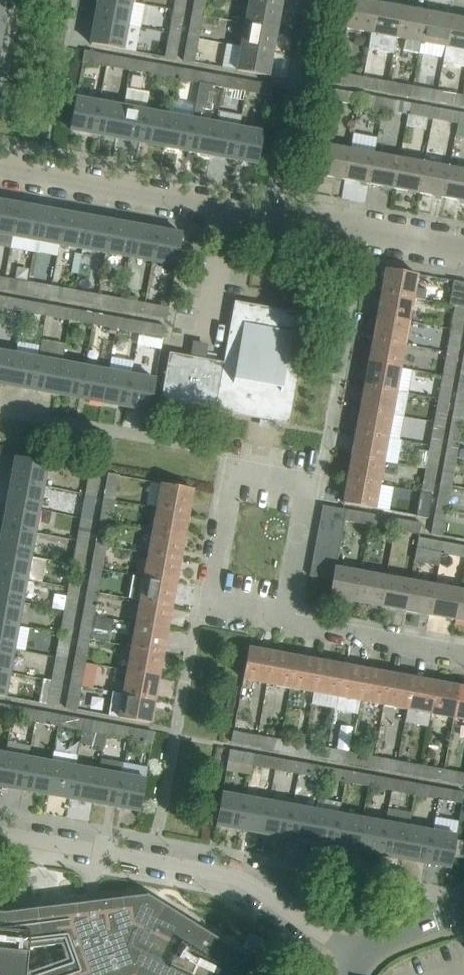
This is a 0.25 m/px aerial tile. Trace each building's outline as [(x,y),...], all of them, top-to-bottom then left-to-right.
[(95,18),(127,24),(131,1),(126,0),(99,0),(95,18)] [(173,9),(184,11),(186,0),(175,0),(173,9)] [(206,0),(194,0),(192,13),(203,15),(206,0)] [(252,0),(250,0),(246,23),(277,29),(281,5),(252,0)] [(364,0),(351,0),(346,28),(371,33),(377,2),(364,0)] [(371,33),(396,37),(402,7),(377,2),(371,33)] [(427,11),(402,7),(396,37),(421,42),(427,11)] [(173,9),(169,32),(180,34),(184,11),(173,9)] [(452,16),(427,11),(421,42),(446,46),(452,16)] [(192,13),(188,37),(199,39),(203,15),(192,13)] [(452,16),(446,46),(463,50),(463,18),(452,16)] [(123,49),(127,24),(95,18),(91,44),(123,49)] [(246,23),(242,46),(273,52),(277,29),(246,23)] [(175,59),(180,34),(169,32),(164,56),(175,59)] [(194,62),(199,39),(188,37),(184,60),(194,62)] [(237,70),(268,76),(273,52),(242,46),(237,70)] [(83,62),(106,66),(108,55),(84,51),(82,61),(83,62)] [(131,59),(108,55),(106,66),(129,70),(131,59)] [(129,70),(153,74),(155,63),(131,59),(129,70)] [(178,68),(155,63),(153,74),(176,79),(178,68)] [(363,77),(361,88),(386,93),(388,81),(391,68),(366,63),(363,77)] [(176,79),(200,83),(202,72),(178,68),(176,79)] [(225,76),(202,72),(200,83),(195,107),(211,110),(215,86),(223,87),(225,76)] [(336,83),(361,88),(363,77),(338,72),(336,83)] [(223,87),(247,91),(249,80),(225,76),(223,87)] [(272,85),(249,80),(247,91),(270,96),(272,85)] [(413,86),(388,81),(386,93),(411,97),(413,86)] [(438,91),(413,86),(411,97),(435,102),(438,91)] [(333,101),(358,105),(360,94),(335,89),(332,100),(333,101)] [(462,95),(438,91),(435,102),(460,106),(462,95)] [(385,98),(360,94),(358,105),(383,110),(385,98)] [(70,129),(94,133),(99,102),(76,98),(70,129)] [(383,110),(408,114),(410,103),(385,98),(383,110)] [(123,106),(99,102),(94,133),(117,138),(123,106)] [(435,108),(410,103),(408,114),(433,119),(435,108)] [(117,138),(141,142),(146,111),(123,106),(117,138)] [(459,112),(435,108),(433,119),(457,123),(459,112)] [(170,115),(146,111),(141,142),(164,146),(170,115)] [(211,155),(234,159),(240,128),(242,117),(219,113),(217,123),(211,155)] [(164,146),(187,151),(193,119),(170,115),(164,146)] [(217,123),(193,119),(187,151),(211,155),(217,123)] [(263,132),(240,128),(234,159),(258,163),(263,132)] [(325,145),(325,144),(319,175),(344,179),(350,149),(325,145)] [(344,179),(369,184),(375,153),(350,149),(344,179)] [(400,158),(375,153),(369,184),(394,189),(400,158)] [(463,201),(463,160),(451,157),(449,167),(444,198),(463,201)] [(394,189),(419,193),(425,162),(400,158),(394,189)] [(449,167),(425,162),(419,193),(444,198),(449,167)] [(0,201),(0,233),(13,236),(18,204),(0,201)] [(42,208),(18,204),(13,236),(36,240),(42,208)] [(65,213),(42,208),(36,240),(60,244),(65,213)] [(89,217),(65,213),(60,244),(83,248),(89,217)] [(112,221),(89,217),(83,248),(106,252),(112,221)] [(135,225),(112,221),(106,252),(130,257),(135,225)] [(159,229),(135,225),(130,257),(153,261),(159,229)] [(182,234),(159,229),(153,261),(176,265),(177,265),(182,234)] [(386,268),(382,292),(412,298),(425,300),(427,290),(415,288),(417,274),(386,268)] [(28,282),(5,277),(3,289),(26,293),(28,282)] [(455,306),(463,307),(463,282),(453,280),(449,305),(455,306)] [(26,293),(50,297),(52,286),(28,282),(26,293)] [(75,290),(52,286),(50,297),(73,301),(75,290)] [(73,301),(96,306),(98,294),(75,290),(73,301)] [(382,292),(377,315),(408,321),(412,298),(382,292)] [(122,299),(98,294),(96,306),(120,310),(122,299)] [(0,305),(0,307),(23,312),(25,301),(2,296),(0,305)] [(120,310),(143,314),(145,303),(122,299),(120,310)] [(25,301),(23,312),(46,316),(48,305),(25,301)] [(170,352),(161,400),(206,409),(207,406),(215,407),(215,410),(288,424),(289,423),(308,315),(235,301),(224,362),(205,359),(207,346),(194,343),(191,356),(170,352)] [(169,307),(145,303),(143,314),(167,318),(169,307)] [(48,305),(46,316),(69,320),(72,309),(48,305)] [(451,329),(462,331),(463,319),(463,307),(455,306),(451,329)] [(69,320),(93,324),(95,313),(72,309),(69,320)] [(118,317),(95,313),(93,324),(116,329),(118,317)] [(377,315),(373,339),(404,344),(408,321),(377,315)] [(116,329),(139,333),(141,322),(118,317),(116,329)] [(165,326),(141,322),(139,333),(163,337),(165,326)] [(458,354),(462,331),(451,329),(447,352),(458,354)] [(370,357),(369,362),(400,368),(404,344),(373,339),(370,357)] [(14,357),(15,354),(0,351),(0,383),(9,385),(14,357)] [(442,375),(453,377),(458,354),(447,352),(446,357),(442,375)] [(15,354),(14,357),(9,385),(32,389),(38,358),(15,354)] [(32,389),(56,394),(62,362),(38,358),(32,389)] [(56,394),(79,398),(85,366),(62,362),(56,394)] [(369,362),(365,385),(395,391),(400,368),(369,362)] [(79,398),(102,402),(108,371),(85,366),(79,398)] [(131,375),(108,371),(102,402),(125,406),(131,375)] [(125,406),(150,411),(156,379),(155,379),(131,375),(125,406)] [(438,399),(449,401),(453,377),(442,375),(438,399)] [(463,410),(463,385),(459,384),(454,408),(463,410)] [(365,385),(360,409),(391,414),(395,391),(365,385)] [(438,399),(434,422),(445,424),(449,401),(438,399)] [(463,416),(463,410),(454,408),(449,433),(460,435),(463,416)] [(391,414),(360,409),(356,432),(387,438),(392,414),(391,414)] [(434,422),(430,445),(441,447),(445,424),(434,422)] [(387,438),(356,432),(352,455),(383,461),(387,438)] [(445,458),(456,460),(460,435),(449,433),(445,458)] [(430,445),(426,469),(437,471),(441,447),(430,445)] [(352,455),(348,478),(379,484),(383,461),(352,455)] [(16,456),(12,479),(43,485),(47,462),(16,456)] [(451,485),(456,460),(445,458),(440,483),(451,485)] [(89,469),(89,470),(85,493),(96,495),(101,472),(89,469)] [(426,469),(421,492),(432,494),(437,471),(426,469)] [(108,473),(104,497),(115,499),(119,475),(108,473)] [(348,478),(343,503),(375,508),(379,484),(348,478)] [(12,479),(7,503),(39,508),(43,485),(12,479)] [(151,481),(147,505),(157,507),(189,513),(193,489),(162,483),(151,481)] [(436,508),(447,510),(451,485),(440,483),(436,508)] [(428,518),(432,494),(421,492),(417,516),(428,518)] [(85,493),(81,516),(92,518),(96,495),(85,493)] [(100,520),(111,522),(115,499),(104,497),(100,520)] [(7,503),(3,526),(35,532),(39,508),(7,503)] [(323,505),(321,516),(344,521),(344,520),(346,509),(323,505)] [(157,507),(153,529),(185,535),(189,513),(157,507)] [(442,535),(447,510),(436,508),(431,533),(442,536),(442,535)] [(346,509),(344,521),(370,525),(372,514),(346,509)] [(372,514),(370,525),(394,529),(396,518),(372,514)] [(81,516),(77,539),(88,541),(92,518),(81,516)] [(318,528),(342,532),(344,521),(321,516),(318,528)] [(396,518),(394,529),(419,534),(422,523),(396,518)] [(106,546),(111,522),(100,520),(95,544),(106,546)] [(0,544),(0,550),(30,555),(35,532),(3,526),(0,544)] [(318,528),(316,540),(340,544),(342,532),(318,528)] [(180,559),(185,535),(153,529),(149,553),(180,559)] [(443,542),(418,538),(414,563),(438,567),(441,553),(443,542)] [(77,539),(72,563),(73,563),(84,565),(88,541),(77,539)] [(314,551),(338,555),(340,544),(316,540),(314,551)] [(441,553),(463,557),(463,546),(443,542),(441,553)] [(102,569),(106,546),(95,544),(91,567),(102,569)] [(26,579),(30,555),(0,550),(0,574),(26,579)] [(314,551),(312,563),(336,567),(336,566),(338,555),(314,551)] [(176,582),(180,559),(149,553),(145,576),(176,582)] [(72,563),(68,586),(79,588),(84,565),(73,563),(72,563)] [(333,580),(336,567),(312,563),(310,576),(333,580)] [(355,602),(361,571),(336,566),(336,567),(333,580),(330,597),(355,602)] [(87,590),(98,592),(102,569),(91,567),(87,590)] [(355,602),(380,606),(386,575),(361,571),(355,602)] [(22,602),(26,579),(0,574),(0,598),(22,602)] [(405,611),(411,580),(386,575),(380,606),(405,611)] [(172,605),(176,582),(145,576),(140,600),(172,605)] [(405,611),(431,616),(436,584),(411,580),(405,611)] [(431,616),(456,620),(461,589),(436,584),(431,616)] [(68,586),(64,610),(75,612),(79,588),(68,586)] [(461,589),(456,620),(463,622),(463,589),(461,589)] [(94,616),(98,592),(87,590),(83,614),(94,616)] [(17,626),(22,602),(0,598),(0,622),(17,626)] [(136,623),(168,629),(172,605),(140,600),(136,623)] [(64,610),(60,633),(71,635),(75,612),(64,610)] [(83,614),(78,637),(89,639),(94,616),(83,614)] [(13,649),(17,626),(0,622),(0,647),(13,649)] [(163,652),(168,629),(136,623),(132,647),(163,652)] [(56,657),(66,659),(71,635),(60,633),(55,657),(56,657)] [(74,660),(85,662),(89,639),(78,637),(74,660)] [(9,672),(20,674),(22,663),(11,661),(13,649),(0,647),(0,671),(9,672)] [(159,676),(163,652),(132,647),(127,670),(159,676)] [(273,652),(249,647),(243,679),(267,683),(273,652)] [(290,687),(296,656),(273,652),(267,683),(290,687)] [(319,660),(296,656),(290,687),(313,692),(319,660)] [(55,657),(51,680),(62,682),(66,659),(56,657),(55,657)] [(81,686),(85,662),(74,660),(70,684),(81,686)] [(335,709),(337,696),(343,664),(319,660),(313,692),(311,704),(335,709)] [(366,669),(343,664),(337,696),(360,700),(366,669)] [(360,700),(384,705),(389,673),(366,669),(360,700)] [(155,699),(159,676),(127,670),(123,693),(155,699)] [(9,672),(0,671),(0,696),(4,696),(9,672)] [(384,705),(407,709),(413,677),(389,673),(384,705)] [(430,713),(436,681),(413,677),(407,709),(430,713)] [(51,680),(47,704),(58,706),(62,682),(51,680)] [(452,728),(454,717),(459,686),(436,681),(430,713),(439,715),(437,725),(452,728)] [(70,684),(66,708),(77,710),(77,709),(81,686),(70,684)] [(459,686),(454,717),(463,719),(463,687),(459,686)] [(113,691),(108,715),(119,717),(150,723),(155,699),(123,693),(113,691)] [(0,704),(0,715),(12,717),(14,706),(0,704)] [(12,717),(35,722),(37,710),(14,706),(12,717)] [(60,715),(37,710),(35,722),(58,726),(60,715)] [(58,726),(81,730),(83,719),(60,715),(58,726)] [(107,723),(83,719),(81,730),(105,734),(107,723)] [(105,734),(128,739),(130,728),(107,723),(105,734)] [(128,739),(152,743),(154,732),(130,728),(128,739)] [(233,731),(231,742),(255,746),(257,735),(233,731)] [(281,739),(257,735),(255,746),(279,750),(281,739)] [(304,743),(281,739),(279,750),(302,755),(304,743)] [(302,755),(326,759),(328,748),(304,743),(302,755)] [(349,763),(351,752),(328,748),(326,759),(349,763)] [(253,754),(230,749),(228,761),(251,765),(253,754)] [(46,794),(69,798),(75,766),(77,755),(54,751),(52,762),(46,794)] [(349,763),(372,768),(374,756),(351,752),(349,763)] [(23,789),(28,758),(5,754),(0,782),(0,785),(23,789)] [(251,765),(274,769),(276,758),(253,754),(251,765)] [(372,768),(396,772),(398,760),(374,756),(372,768)] [(23,789),(46,794),(52,762),(28,758),(23,789)] [(299,762),(276,758),(274,769),(297,773),(299,762)] [(419,776),(421,764),(398,760),(396,772),(419,776)] [(297,773),(321,778),(323,766),(299,762),(297,773)] [(445,768),(421,764),(419,776),(443,780),(445,768)] [(69,798),(92,802),(98,770),(75,766),(69,798)] [(346,771),(323,766),(321,778),(344,782),(346,771)] [(463,784),(463,772),(445,768),(443,780),(463,784)] [(121,775),(98,770),(92,802),(116,806),(121,775)] [(344,782),(368,786),(370,775),(346,771),(344,782)] [(116,806),(140,811),(146,779),(145,779),(121,775),(116,806)] [(393,779),(370,775),(368,786),(391,790),(393,779)] [(391,790),(415,794),(416,784),(393,779),(391,790)] [(440,788),(416,784),(415,794),(438,798),(440,788)] [(463,803),(463,801),(463,795),(463,792),(440,788),(438,798),(463,803)] [(222,793),(216,825),(239,829),(245,797),(222,793)] [(239,829),(263,833),(268,802),(245,797),(239,829)] [(292,806),(268,802),(263,833),(286,837),(292,806)] [(286,837),(309,842),(315,810),(292,806),(286,837)] [(338,815),(315,810),(309,842),(333,846),(338,815)] [(333,846),(356,850),(362,819),(338,815),(333,846)] [(385,823),(362,819),(356,850),(380,854),(385,823)] [(380,854),(403,859),(409,828),(385,823),(380,854)] [(456,840),(463,841),(463,828),(458,827),(456,837),(456,840)] [(432,832),(409,828),(403,859),(427,863),(432,832)] [(451,867),(453,856),(456,840),(456,837),(432,832),(427,863),(451,867)] [(456,840),(453,856),(463,858),(463,841),(456,840)] [(121,974),(237,974),(248,957),(147,894),(99,900),(99,906),(87,908),(86,902),(83,902),(3,912),(0,912),(0,974),(117,974),(121,974)]
